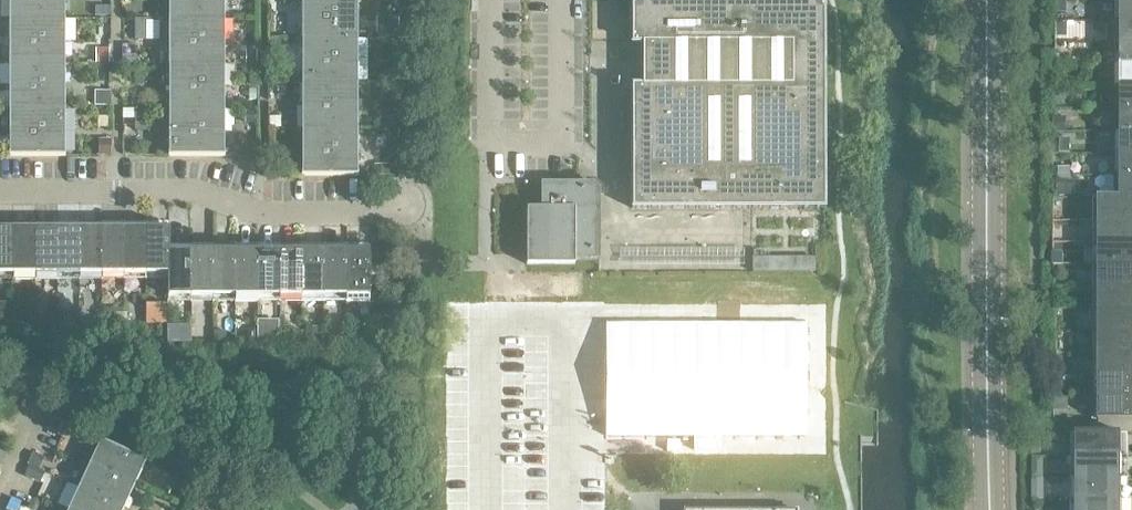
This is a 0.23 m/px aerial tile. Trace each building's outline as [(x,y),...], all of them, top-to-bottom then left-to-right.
[(37,0),(11,0),(11,19),(37,19),(37,0)] [(37,19),(64,19),(64,0),(37,0),(37,19)] [(197,0),(170,0),(170,18),(197,18),(197,0)] [(223,0),(197,0),(197,18),(223,18),(223,0)] [(329,0),(303,0),(303,38),(329,38),(329,0)] [(356,0),(329,0),(329,38),(356,38),(356,0)] [(824,0),(631,1),(631,45),(642,45),(642,85),(632,86),(632,210),(825,209),(824,0)] [(1056,13),(1068,13),(1068,0),(1056,0),(1056,13)] [(1123,20),(1131,20),(1131,0),(1123,0),(1123,20)] [(96,6),(95,16),(110,16),(110,6),(96,6)] [(197,64),(197,18),(170,18),(170,64),(197,64)] [(223,64),(223,18),(197,18),(197,64),(223,64)] [(399,18),(377,18),(377,34),(399,33),(399,18)] [(37,65),(37,19),(11,19),(11,65),(37,65)] [(64,65),(64,19),(37,19),(37,65),(64,65)] [(1123,20),(1110,20),(1110,43),(1123,43),(1131,43),(1131,20),(1123,20)] [(1068,23),(1057,23),(1057,37),(1068,37),(1068,23)] [(330,84),(329,38),(303,38),(303,84),(330,84)] [(356,84),(356,38),(329,38),(330,84),(356,84)] [(281,41),(271,41),(271,53),(281,53),(281,41)] [(1123,43),(1123,65),(1131,65),(1131,43),(1123,43)] [(96,48),(96,64),(110,64),(110,49),(96,48)] [(257,50),(246,50),(246,63),(257,63),(257,50)] [(197,110),(197,64),(170,64),(170,110),(197,110)] [(223,110),(223,64),(197,64),(197,110),(223,110)] [(37,110),(37,65),(11,65),(11,110),(37,110)] [(64,110),(64,65),(37,65),(37,110),(64,110)] [(1123,65),(1123,87),(1131,87),(1131,65),(1123,65)] [(145,72),(135,72),(135,85),(145,85),(145,72)] [(330,130),(330,84),(303,84),(303,130),(330,130)] [(356,130),(356,84),(330,84),(330,130),(356,130)] [(1123,87),(1123,109),(1131,109),(1131,87),(1123,87)] [(249,89),(249,100),(257,100),(257,89),(249,89)] [(95,91),(95,106),(110,106),(111,91),(95,91)] [(394,108),(381,108),(381,127),(394,127),(394,108)] [(1123,109),(1123,131),(1131,131),(1131,109),(1123,109)] [(37,156),(37,110),(11,110),(11,156),(37,156)] [(64,156),(64,110),(37,110),(37,156),(64,156)] [(197,155),(197,110),(170,110),(170,155),(197,155)] [(223,156),(223,110),(197,110),(197,155),(223,156)] [(246,111),(246,122),(256,123),(256,112),(246,111)] [(282,117),(270,117),(270,128),(282,128),(282,117)] [(1067,117),(1054,118),(1055,132),(1067,132),(1067,117)] [(330,175),(330,130),(303,130),(303,175),(330,175)] [(356,175),(356,130),(330,130),(330,175),(356,175)] [(1123,131),(1123,153),(1131,153),(1131,131),(1123,131)] [(1071,140),(1060,140),(1060,154),(1071,154),(1071,140)] [(1123,153),(1123,176),(1131,176),(1131,153),(1123,153)] [(390,165),(374,165),(374,176),(390,176),(390,165)] [(1071,167),(1060,167),(1060,176),(1071,176),(1071,167)] [(1060,176),(1058,176),(1058,196),(1075,196),(1075,176),(1071,176),(1060,176)] [(1123,176),(1123,197),(1123,198),(1131,198),(1131,176),(1123,176)] [(600,261),(600,190),(594,184),(541,184),(541,209),(527,209),(527,265),(575,265),(575,261),(600,261)] [(1123,198),(1123,197),(1101,197),(1101,219),(1131,219),(1131,198),(1123,198)] [(1101,219),(1101,241),(1131,241),(1131,219),(1101,219)] [(13,229),(0,229),(0,274),(13,274),(13,229)] [(35,274),(35,229),(13,229),(13,274),(35,274)] [(57,274),(57,229),(35,229),(35,274),(57,274)] [(80,274),(80,229),(57,229),(57,274),(80,274)] [(102,274),(102,229),(80,229),(80,274),(102,274)] [(124,275),(124,229),(102,229),(102,274),(124,275)] [(147,275),(147,229),(124,229),(124,275),(147,275)] [(169,229),(147,229),(147,275),(168,275),(169,274),(169,251),(170,251),(169,229)] [(1101,241),(1101,264),(1131,264),(1131,241),(1101,241)] [(192,251),(170,251),(169,251),(169,274),(168,275),(169,296),(191,296),(192,251)] [(214,296),(214,251),(192,251),(191,296),(214,296)] [(236,296),(236,251),(214,251),(214,296),(236,296)] [(259,296),(259,251),(236,251),(236,296),(259,296)] [(281,296),(281,251),(259,251),(259,296),(281,296)] [(303,296),(303,251),(281,251),(281,296),(303,296)] [(326,296),(326,251),(303,251),(303,296),(326,296)] [(348,296),(348,251),(326,251),(326,296),(348,296)] [(370,251),(348,251),(348,296),(348,302),(370,302),(370,296),(370,279),(382,279),(382,261),(370,261),(370,251)] [(1101,264),(1101,286),(1131,286),(1131,264),(1101,264)] [(1101,286),(1101,309),(1131,309),(1131,286),(1101,286)] [(1101,309),(1101,331),(1131,331),(1131,309),(1101,309)] [(279,321),(258,321),(258,342),(280,342),(279,321)] [(606,324),(606,436),(694,436),(694,451),(722,451),(722,436),(806,436),(806,324),(606,324)] [(320,328),(306,328),(306,339),(320,339),(320,328)] [(1101,331),(1101,354),(1131,354),(1131,331),(1101,331)] [(1101,354),(1101,376),(1131,376),(1131,354),(1101,354)] [(1101,376),(1101,399),(1131,399),(1131,376),(1101,376)] [(1055,389),(1055,412),(1068,412),(1068,399),(1065,399),(1060,389),(1055,389)] [(1101,399),(1101,421),(1131,421),(1131,399),(1101,399)] [(50,418),(46,428),(59,434),(63,423),(50,418)] [(1123,456),(1122,433),(1078,433),(1078,456),(1123,456)] [(667,441),(667,452),(680,452),(680,441),(667,441)] [(145,462),(102,442),(92,465),(134,485),(145,462)] [(34,452),(28,463),(31,464),(40,469),(45,458),(34,452)] [(1123,478),(1123,456),(1078,456),(1078,478),(1123,478)] [(31,464),(25,476),(41,484),(47,472),(40,469),(31,464)] [(134,485),(92,465),(81,488),(124,508),(134,485)] [(1123,501),(1123,478),(1078,478),(1078,501),(1123,501)] [(81,488),(71,509),(122,509),(124,508),(81,488)] [(1123,501),(1078,501),(1078,509),(1123,509),(1123,501)]
